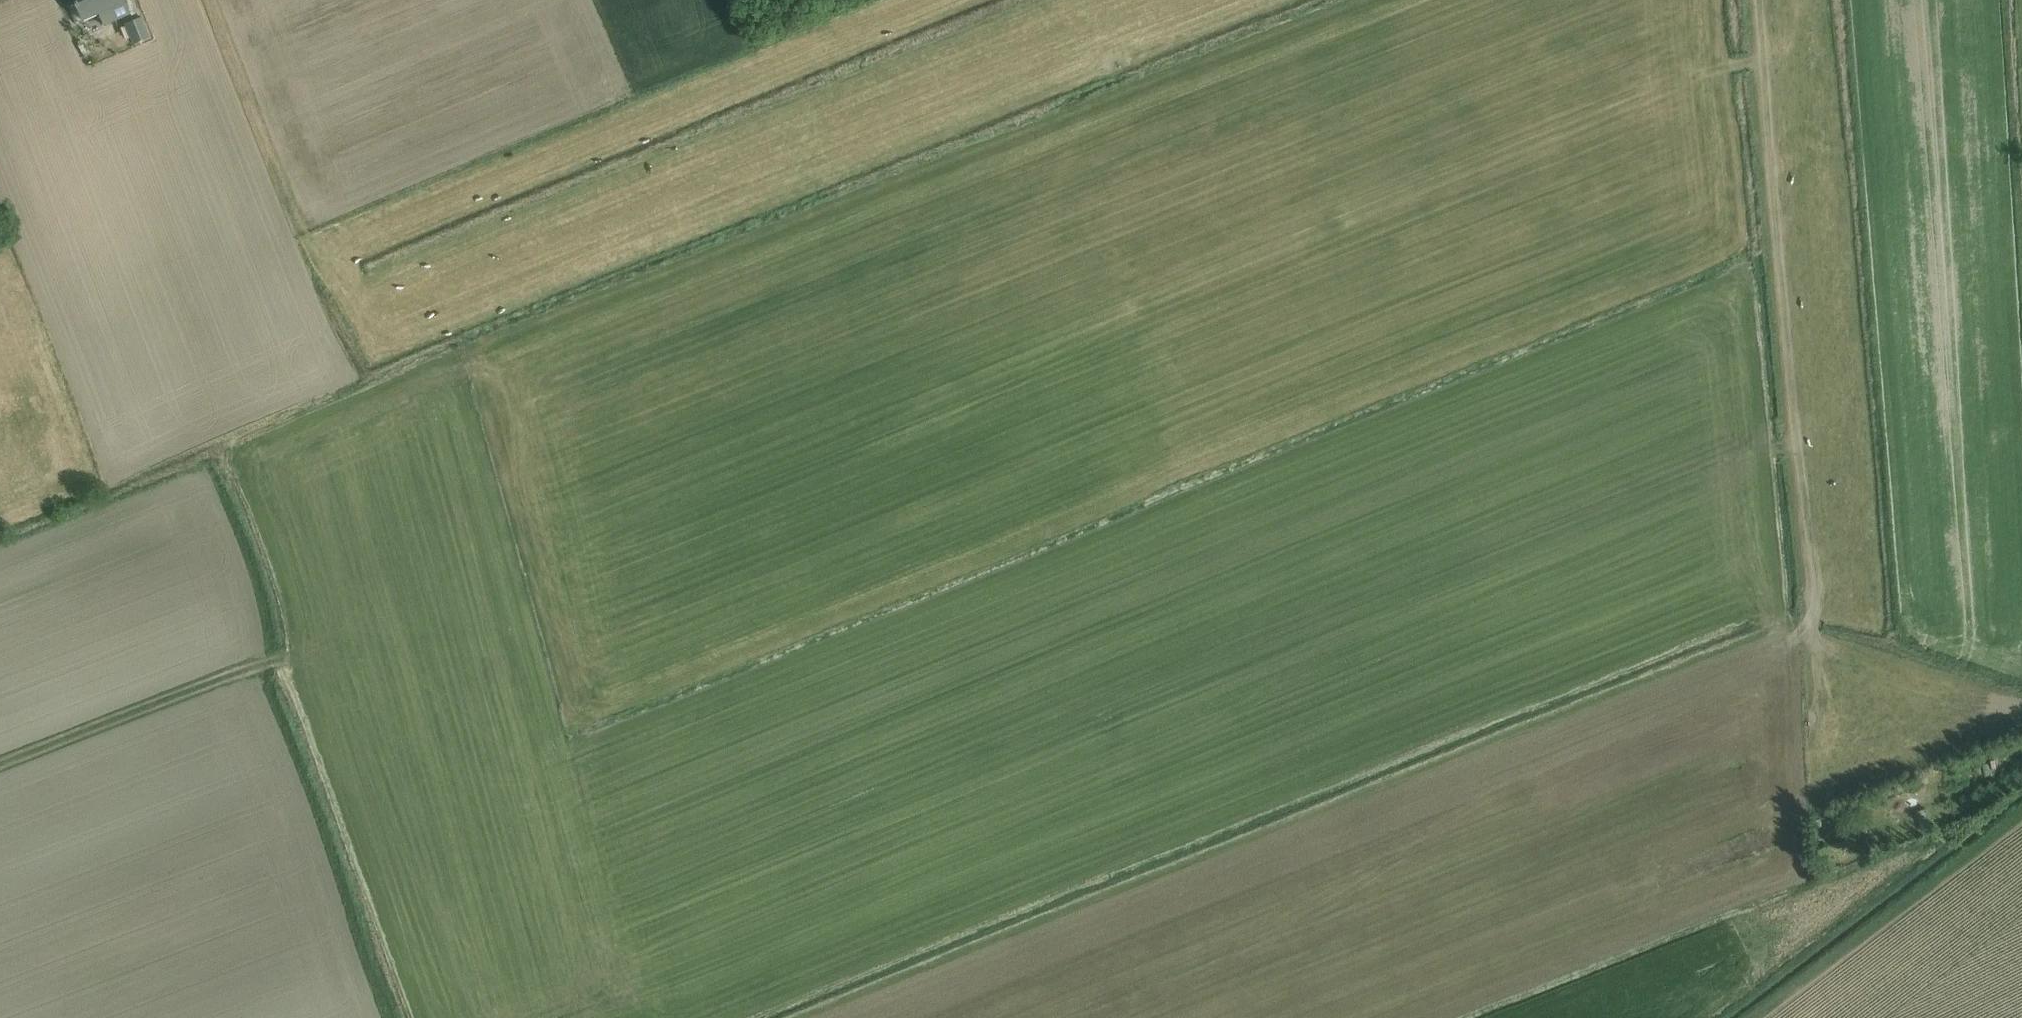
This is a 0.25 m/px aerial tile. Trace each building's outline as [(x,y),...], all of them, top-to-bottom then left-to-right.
[(82,21),(100,13),(104,24),(130,13),(125,0),(73,0),(82,21)] [(1927,808),(1917,812),(1924,830),(1934,826),(1927,808)]
